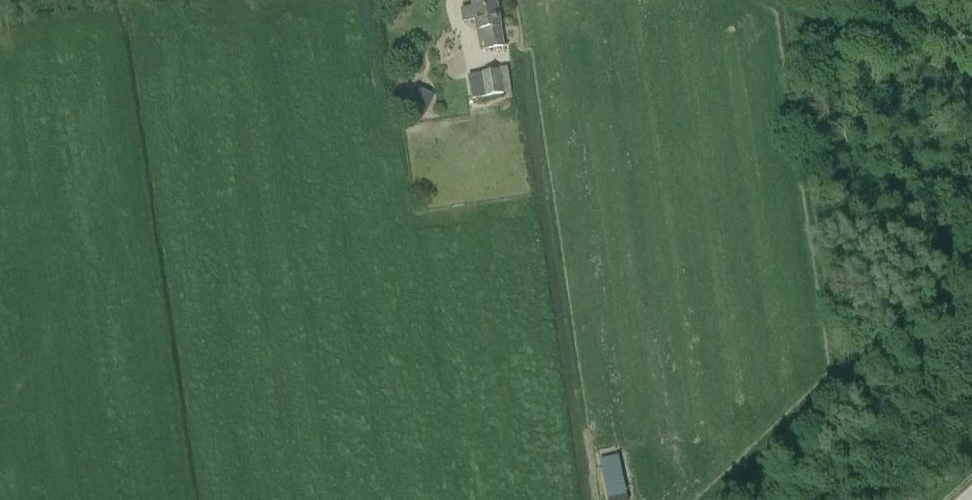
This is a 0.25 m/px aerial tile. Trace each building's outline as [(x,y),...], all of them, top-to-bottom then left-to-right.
[(462,10),(463,21),(476,20),(477,29),(480,50),(505,47),(497,0),(472,0),(474,9),(462,10)] [(508,66),(499,68),(500,70),(468,75),(472,100),(504,94),(512,92),(508,66)] [(435,95),(417,88),(408,109),(425,117),(435,95)] [(615,454),(597,460),(603,482),(622,477),(615,454)]
